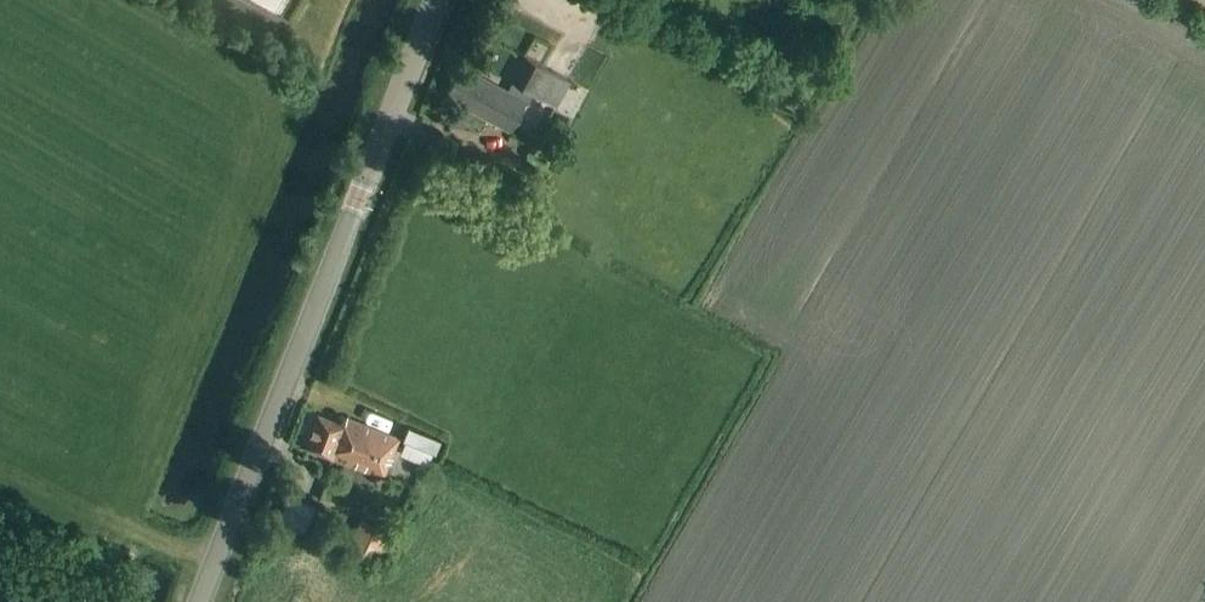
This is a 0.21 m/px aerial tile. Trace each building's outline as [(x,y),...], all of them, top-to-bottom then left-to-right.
[(513,81),(508,91),(467,70),(464,75),(460,73),(451,91),(454,93),(452,98),(510,129),(530,91),(558,106),(571,80),(524,54),(510,80),(513,81)] [(331,456),(382,476),(398,437),(347,417),(344,424),(318,414),(305,445),(331,456)] [(407,425),(401,438),(434,452),(440,438),(407,425)] [(349,545),(377,559),(391,531),(362,517),(349,545)]
